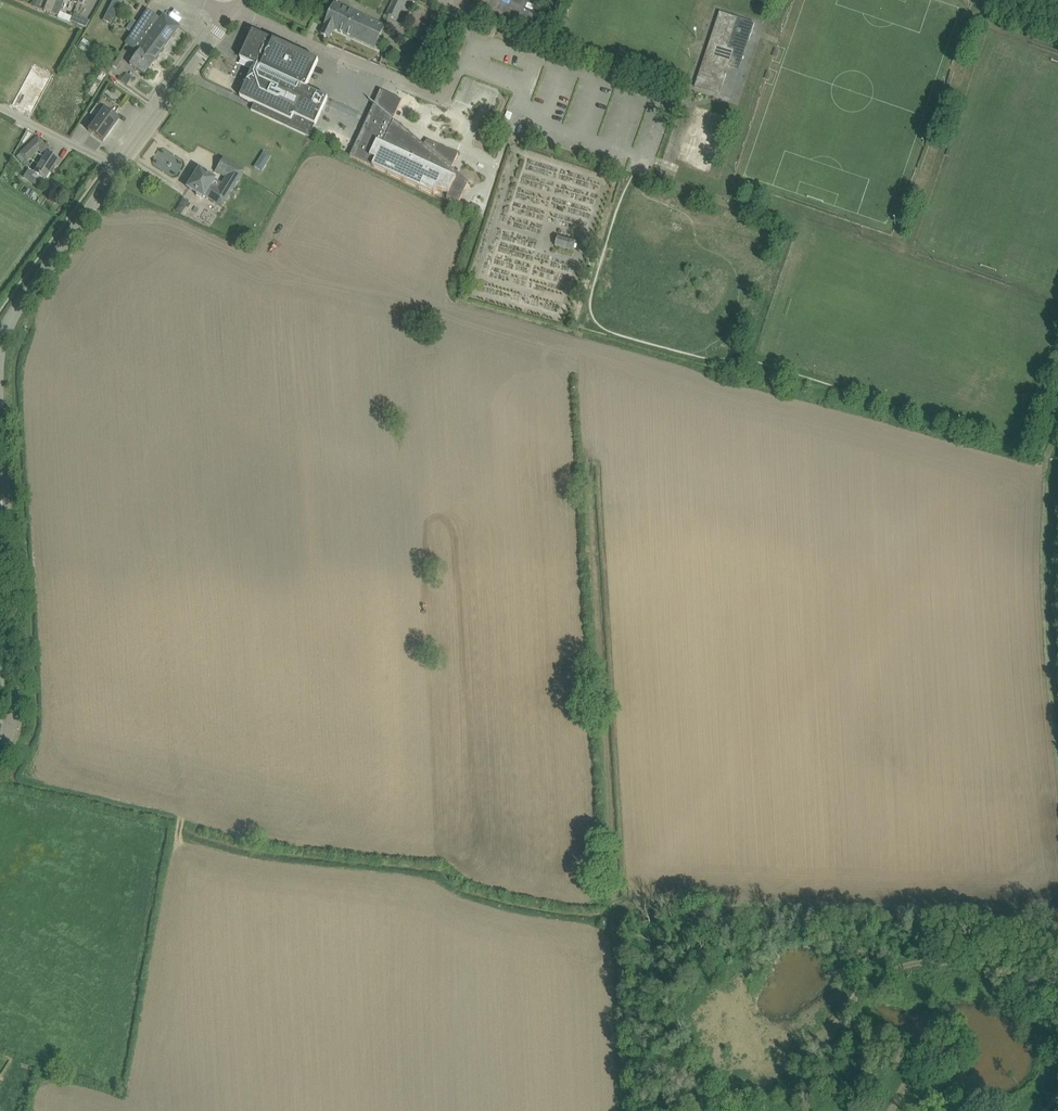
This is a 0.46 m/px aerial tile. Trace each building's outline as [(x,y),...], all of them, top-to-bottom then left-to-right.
[(32,6),(38,9),(42,0),(41,0),(34,0),(32,6)] [(44,10),(51,12),(56,0),(48,0),(44,10)] [(51,12),(58,15),(57,18),(70,23),(73,17),(60,12),(65,0),(56,0),(51,12)] [(104,20),(112,24),(123,0),(114,0),(104,20)] [(399,19),(407,0),(393,0),(387,14),(399,19)] [(474,1),(527,29),(540,4),(543,0),(474,0),(474,1)] [(761,0),(737,0),(737,4),(759,9),(761,0)] [(335,3),(322,35),(330,39),(335,30),(376,49),(386,27),(335,3)] [(161,19),(147,9),(125,43),(134,50),(135,48),(139,51),(129,64),(145,75),(155,61),(154,61),(179,27),(164,15),(161,19)] [(750,40),(755,24),(720,12),(695,87),(719,95),(729,66),(734,68),(737,59),(732,57),(734,51),(738,53),(743,38),(750,40)] [(252,111),(310,138),(328,98),(307,88),(319,62),(285,46),(253,31),(241,59),(256,66),(254,70),(253,69),(241,97),(255,104),(252,111)] [(81,42),(78,47),(86,51),(89,47),(81,42)] [(123,50),(113,66),(116,68),(126,52),(123,50)] [(33,63),(12,106),(33,116),(54,73),(33,63)] [(127,84),(132,78),(126,74),(122,80),(127,84)] [(447,197),(459,203),(469,183),(471,185),(472,185),(452,168),(459,154),(428,140),(424,145),(394,120),(403,100),(381,90),(375,104),(374,104),(365,125),(350,156),(435,195),(438,189),(449,194),(447,197)] [(96,105),(104,110),(88,131),(103,142),(119,120),(114,117),(119,109),(120,110),(120,109),(103,96),(96,105)] [(45,157),(35,173),(45,180),(58,160),(48,154),(51,151),(51,150),(50,151),(38,138),(21,153),(27,161),(39,150),(45,157)] [(226,178),(222,184),(199,169),(198,170),(196,170),(194,174),(195,176),(187,188),(203,197),(204,196),(221,207),(244,171),(223,158),(215,171),(226,178)] [(188,215),(194,204),(182,198),(176,209),(188,215)] [(227,227),(223,235),(238,241),(241,233),(227,227)] [(576,250),(577,240),(559,237),(557,247),(576,250)]
